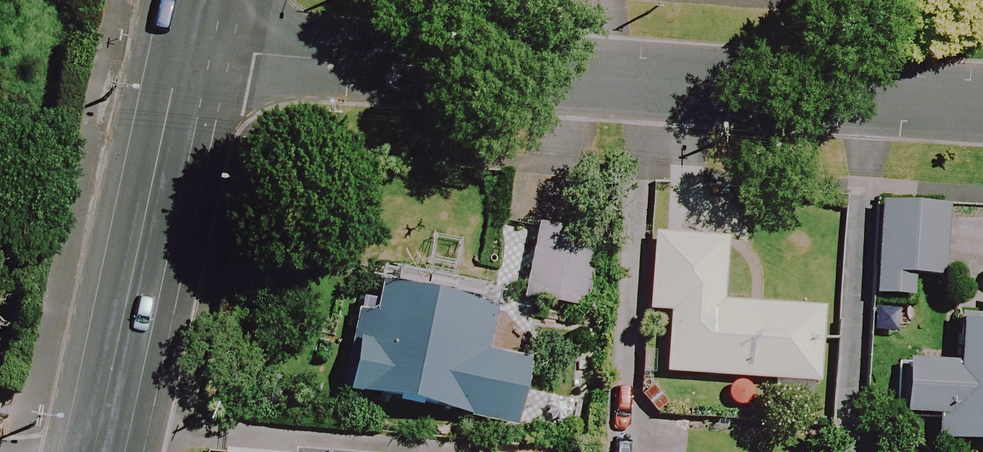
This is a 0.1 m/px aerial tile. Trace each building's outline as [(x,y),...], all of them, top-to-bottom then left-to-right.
[(948,208),(879,205),(875,300),(910,301),(911,280),(945,281),(948,208)] [(588,231),(534,223),(521,312),(575,320),(588,231)] [(725,241),(652,237),(647,313),(667,314),(663,377),(815,385),(819,310),(721,305),(725,241)] [(399,276),(396,294),(375,290),(371,315),(356,312),(341,396),(516,427),(528,356),(490,349),(496,311),(470,307),(473,289),(399,276)] [(961,318),(957,369),(904,365),(900,416),(935,419),(934,443),(982,447),(982,320),(961,318)]
